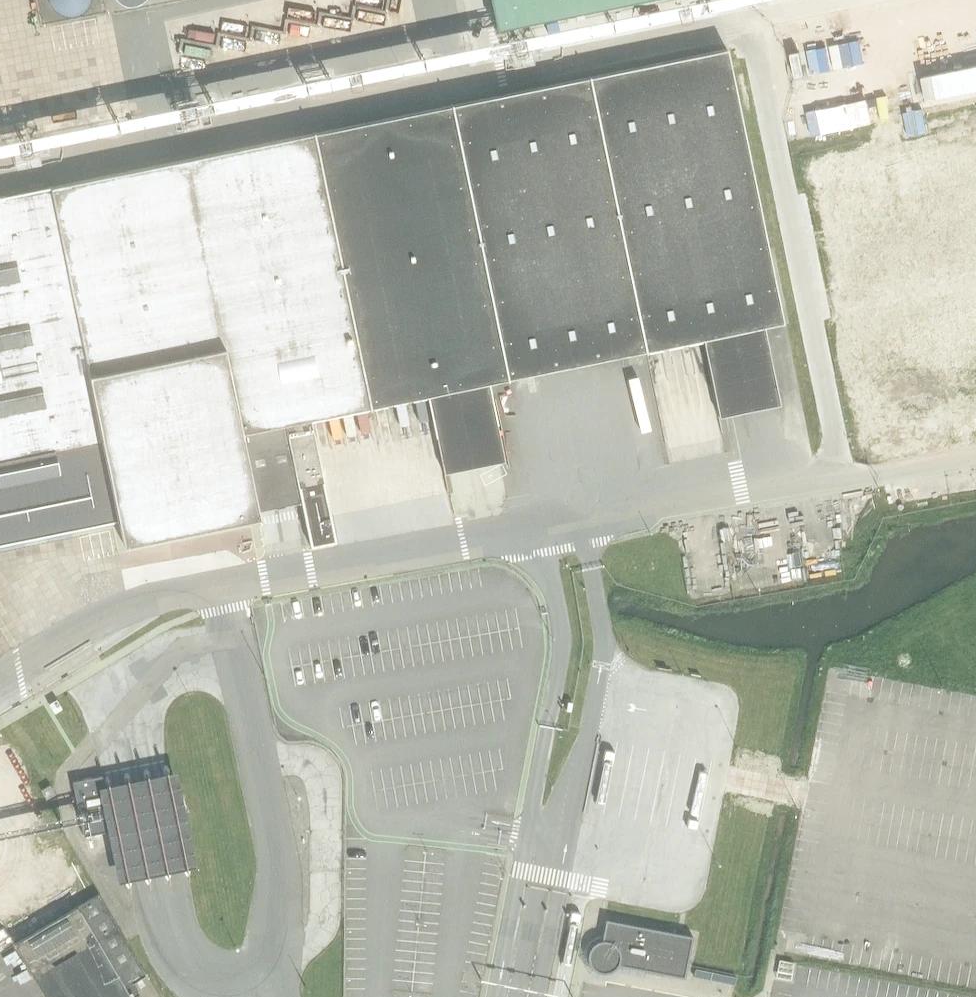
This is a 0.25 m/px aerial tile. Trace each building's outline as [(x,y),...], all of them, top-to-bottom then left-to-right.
[(748,0),(695,0),(0,143),(0,154),(748,0)] [(55,8),(62,12),(70,13),(78,11),(85,5),(88,0),(49,0),(49,1),(55,8)] [(496,31),(650,0),(490,0),(496,31)] [(118,520),(123,545),(259,517),(258,511),(242,433),(285,425),(301,502),(304,516),(310,547),(336,542),(311,419),(428,395),(488,383),(646,351),(658,348),(702,339),(764,327),(780,323),(783,323),(727,49),(479,100),(456,105),(451,105),(314,133),(51,186),(0,197),(0,545),(118,520)] [(764,327),(702,339),(719,417),(780,405),(764,327)] [(488,383),(428,395),(444,473),(504,461),(488,383)] [(258,511),(301,502),(285,425),(242,433),(258,511)] [(95,786),(115,883),(135,879),(155,874),(174,870),(194,866),(174,769),(154,773),(134,778),(115,782),(95,786)] [(81,823),(83,837),(113,831),(102,776),(72,783),(79,815),(81,823)] [(50,785),(41,790),(47,799),(55,794),(50,785)] [(125,987),(133,982),(147,974),(136,957),(98,893),(14,941),(48,996),(131,996),(125,987)] [(601,942),(601,943),(598,944),(594,947),(590,952),(589,957),(591,963),(594,967),(598,970),(604,972),(609,970),(614,967),(616,965),(628,967),(684,978),(692,937),(605,920),(601,942)]
